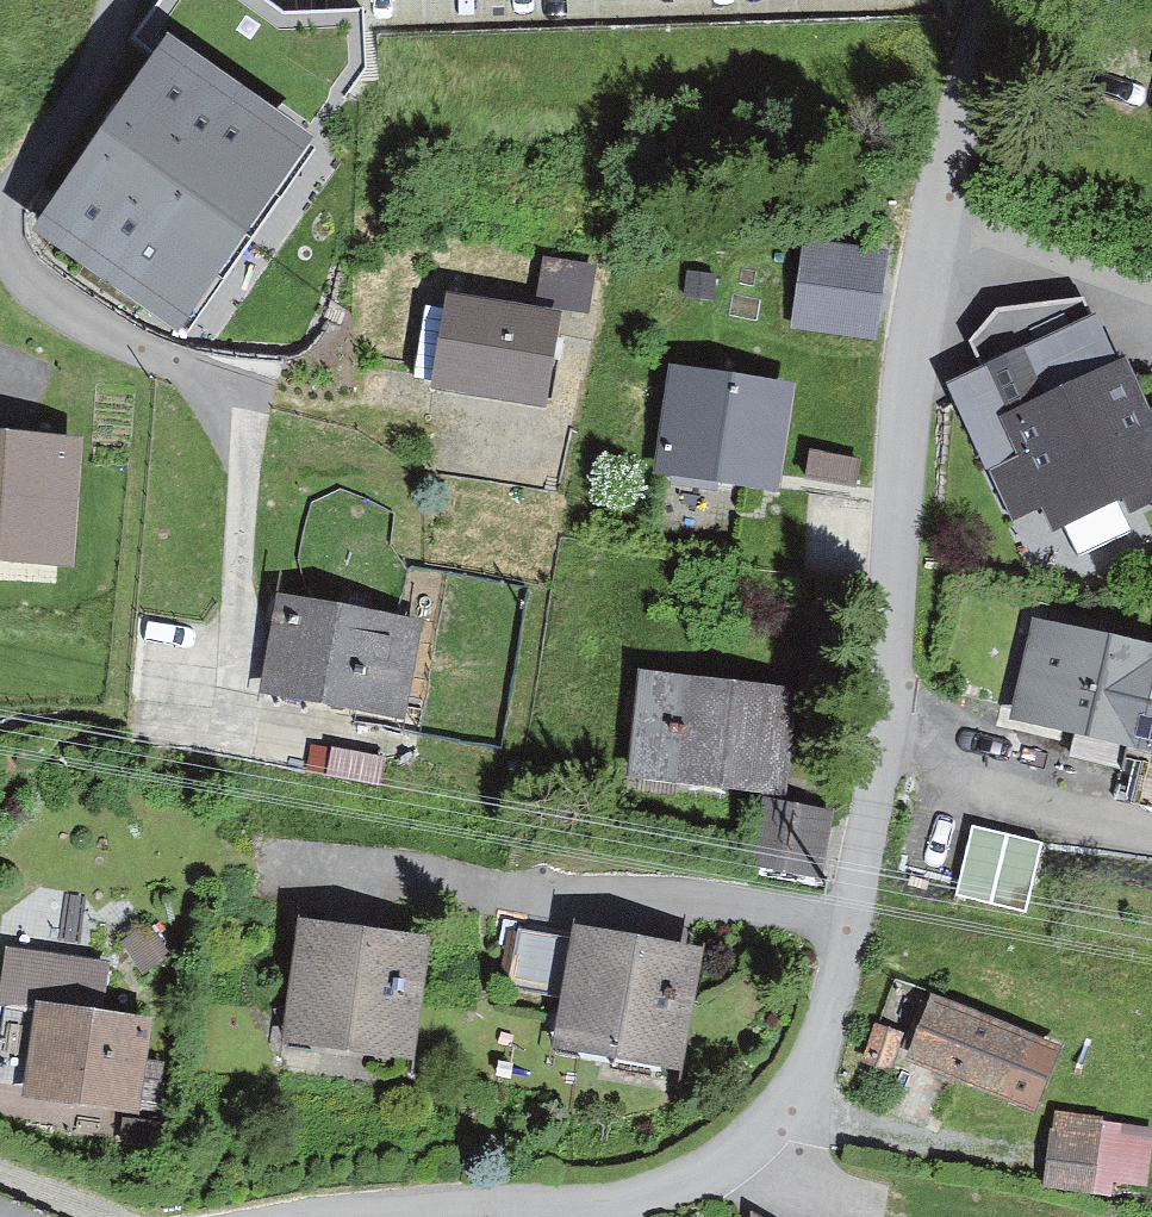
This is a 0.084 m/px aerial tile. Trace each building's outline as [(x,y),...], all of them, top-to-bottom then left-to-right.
[(166,31),(30,227),(179,330),(314,133),(166,31)] [(807,248),(796,323),(870,333),(881,258),(807,248)] [(539,299),(587,307),(593,271),(545,263),(539,299)] [(562,308),(443,290),(429,389),(548,407),(562,308)] [(1140,426),(1082,300),(996,310),(968,342),(984,377),(952,391),(989,469),(1020,454),(1040,498),(1047,495),(1058,518),(1126,487),(1151,475),(1151,451),(1140,426)] [(780,405),(682,387),(666,476),(719,486),(722,465),(768,474),(780,405)] [(1140,426),(1151,451),(1151,421),(1140,426)] [(0,446),(0,548),(56,552),(63,450),(0,446)] [(811,454),(807,479),(854,487),(858,462),(811,454)] [(1126,487),(1133,502),(1151,494),(1151,475),(1126,487)] [(269,680),(376,701),(394,611),(275,588),(266,630),(279,632),(269,680)] [(1098,653),(1052,642),(1035,715),(1077,725),(1070,756),(1120,768),(1123,755),(1127,739),(1127,737),(1146,664),(1150,646),(1103,635),(1098,653)] [(1123,755),(1140,759),(1144,743),(1151,745),(1151,666),(1146,664),(1127,737),(1127,739),(1123,755)] [(717,790),(719,774),(767,778),(775,697),(641,686),(633,782),(717,790)] [(331,748),(327,775),(374,784),(379,757),(331,748)] [(827,858),(829,797),(748,795),(746,856),(827,858)] [(1042,842),(971,825),(954,896),(1025,911),(1042,842)] [(416,956),(321,940),(305,1031),(402,1046),(416,956)] [(686,967),(591,950),(575,1037),(671,1054),(686,967)] [(135,1081),(144,1029),(91,1020),(99,972),(41,962),(34,1000),(8,995),(0,1041),(0,1070),(37,1077),(34,1090),(160,1113),(165,1086),(135,1081)] [(964,1086),(967,1075),(1034,1099),(1051,1050),(931,1007),(913,1056),(936,1064),(932,1075),(964,1086)] [(1116,1124),(1058,1116),(1049,1185),(1106,1193),(1108,1180),(1133,1183),(1140,1137),(1115,1133),(1116,1124)]
